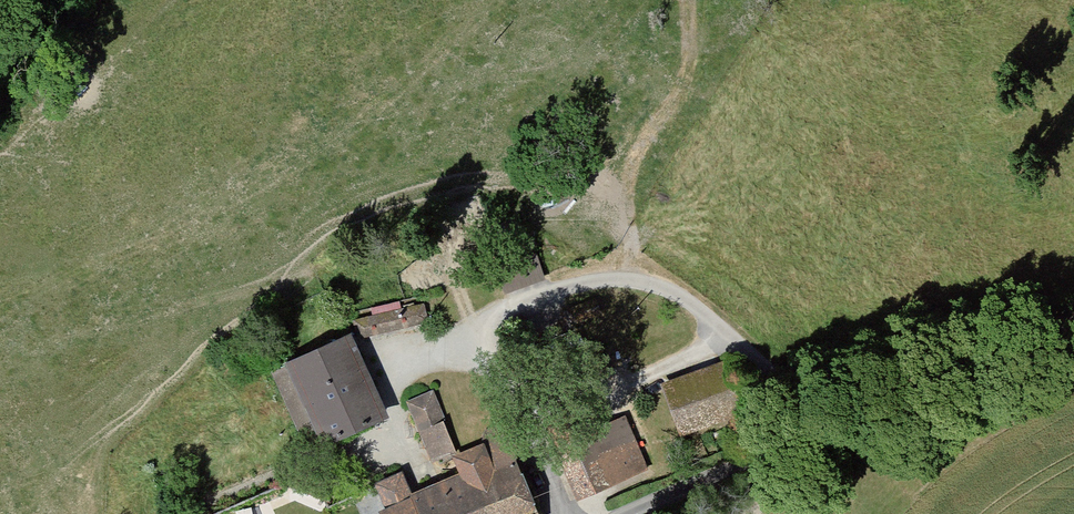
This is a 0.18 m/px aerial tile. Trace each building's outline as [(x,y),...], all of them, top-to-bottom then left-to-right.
[(418,307),(349,323),(354,345),(423,328),(418,307)] [(351,340),(272,374),(299,436),(312,430),(322,452),(387,424),(351,340)] [(712,370),(658,391),(680,446),(734,426),(712,370)] [(426,392),(401,403),(428,462),(453,450),(426,392)] [(537,423),(574,512),(652,479),(627,420),(603,430),(590,400),(537,423)] [(494,439),(450,457),(459,479),(410,499),(400,476),(375,486),(385,513),(383,513),(525,513),(494,439)]
